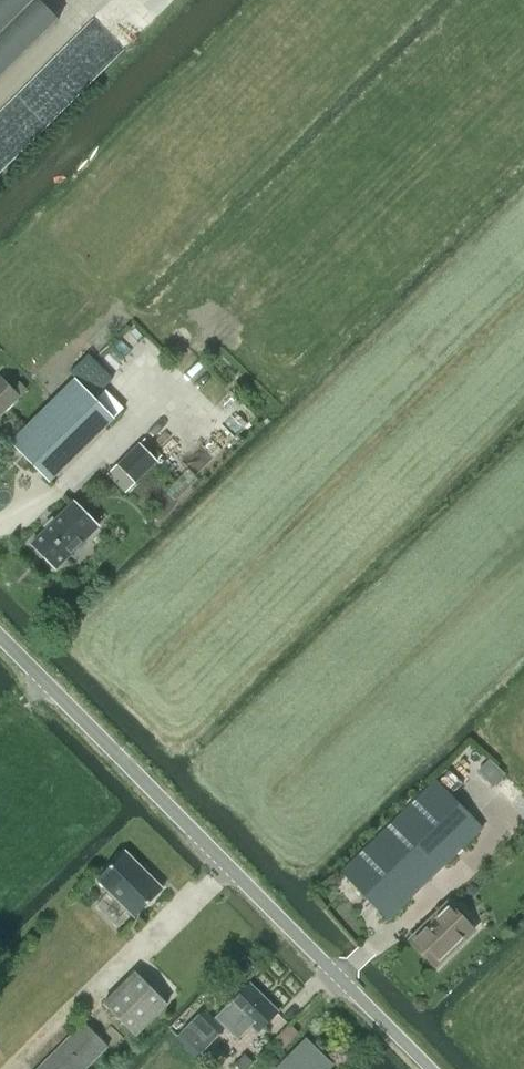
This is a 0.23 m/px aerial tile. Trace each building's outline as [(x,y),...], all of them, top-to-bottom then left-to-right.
[(58,23),(35,0),(0,0),(0,80),(58,23)] [(20,397),(0,376),(0,417),(20,397)] [(11,442),(50,481),(113,418),(74,379),(11,442)] [(156,460),(139,444),(119,463),(136,480),(156,460)] [(172,474),(164,482),(177,496),(185,488),(172,474)] [(32,543),(57,568),(98,527),(73,502),(32,543)] [(341,872),(387,920),(483,827),(436,780),(341,872)] [(124,851),(97,878),(135,917),(163,889),(124,851)] [(411,938),(438,965),(474,930),(447,903),(411,938)] [(103,1003),(135,1035),(167,1003),(135,971),(103,1003)] [(218,1013),(215,1016),(237,1038),(251,1024),(258,1031),(277,1012),(249,983),(218,1013)] [(176,1037),(196,1058),(224,1029),(203,1009),(176,1037)] [(97,1056),(107,1046),(83,1023),(37,1068),(84,1068),(97,1056)] [(290,1024),(274,1041),(283,1049),(299,1033),(290,1024)] [(331,1064),(306,1039),(276,1068),(326,1068),(331,1064)] [(236,1064),(242,1068),(248,1068),(254,1062),(246,1054),(236,1064)]
